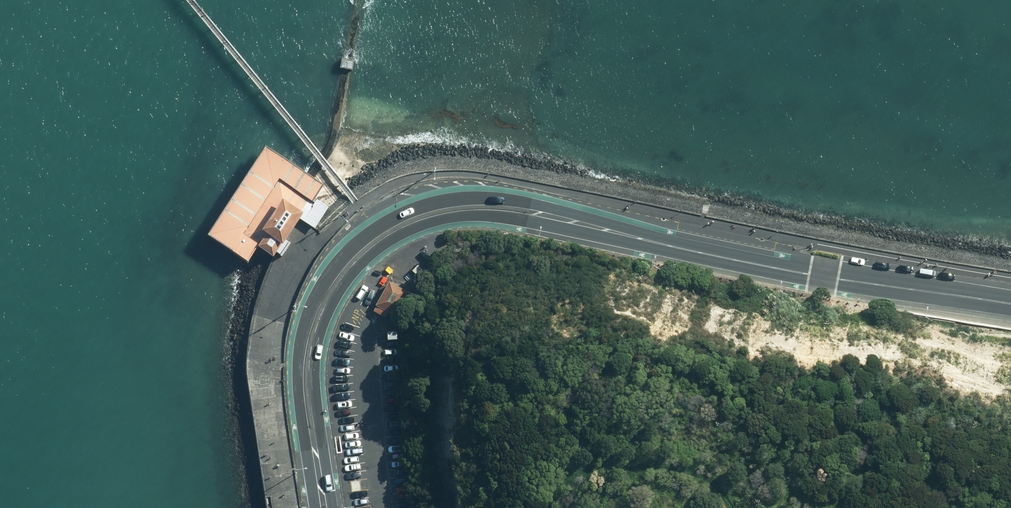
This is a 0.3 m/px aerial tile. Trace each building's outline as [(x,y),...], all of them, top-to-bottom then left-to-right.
[(342,59),(339,69),(353,72),(355,62),(342,59)] [(266,148),(207,237),(249,264),(259,249),(272,257),(275,259),(301,220),(315,230),(329,209),(318,202),(316,205),(314,203),(325,187),(311,178),(266,148)] [(412,290),(393,280),(379,305),(380,305),(377,310),(389,316),(392,311),(399,315),(412,290)]
